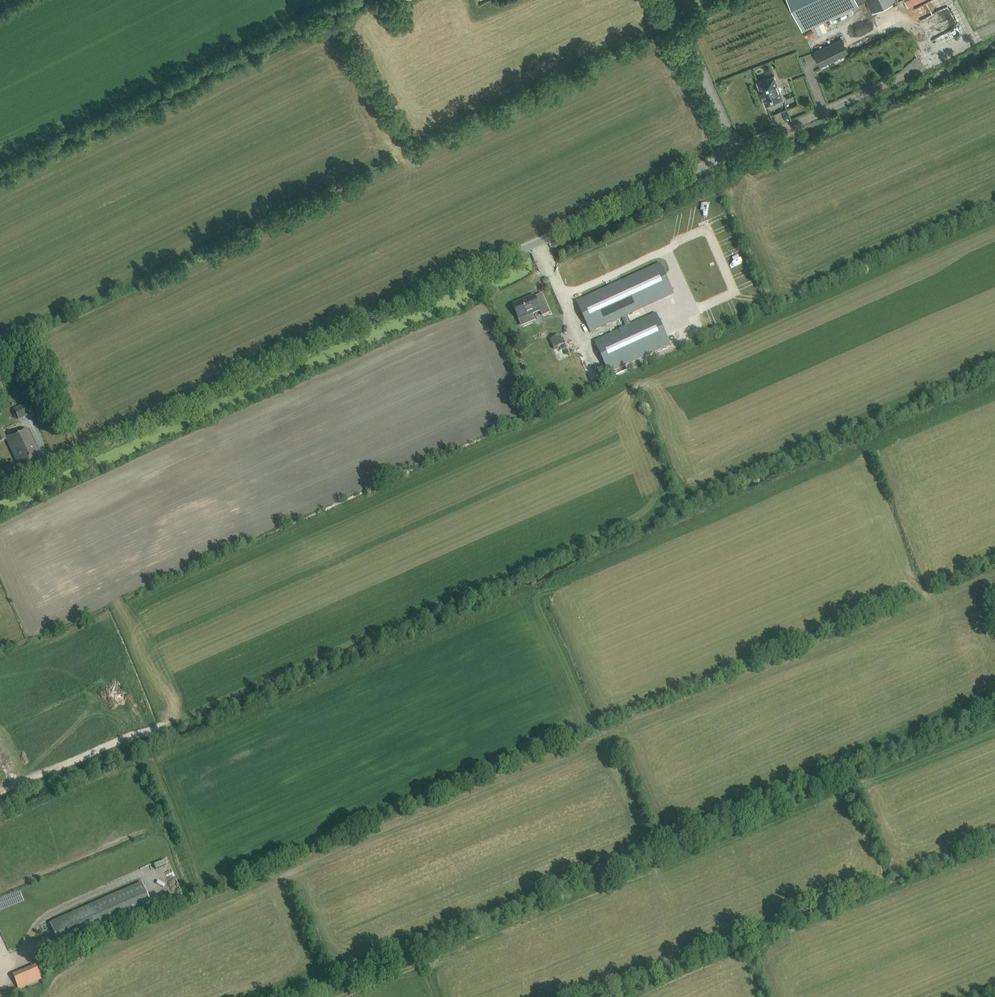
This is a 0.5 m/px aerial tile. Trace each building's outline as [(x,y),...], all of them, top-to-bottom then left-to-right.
[(858,4),(856,0),(788,0),(802,30),(858,4)] [(896,0),(866,0),(872,12),(896,1),(896,0)] [(821,66),(849,53),(843,39),(814,53),(821,66)] [(774,75),(757,82),(766,106),(783,99),(774,75)] [(627,317),(659,302),(674,295),(660,264),(576,303),(591,334),(622,319),(626,328),(595,343),(609,373),(670,345),(656,314),(632,326),(627,317)] [(535,298),(514,306),(524,327),(536,322),(534,316),(540,314),(542,318),(551,315),(543,297),(536,300),(535,298)] [(570,355),(563,339),(551,344),(554,351),(551,352),(554,359),(557,358),(558,360),(570,355)] [(29,414),(24,404),(13,409),(18,419),(29,414)] [(40,462),(36,453),(38,452),(27,428),(6,438),(1,429),(0,429),(0,442),(6,439),(17,462),(18,461),(22,470),(40,462)] [(142,884),(96,904),(50,924),(60,947),(152,906),(142,884)] [(36,966),(13,976),(19,989),(42,979),(36,966)]
